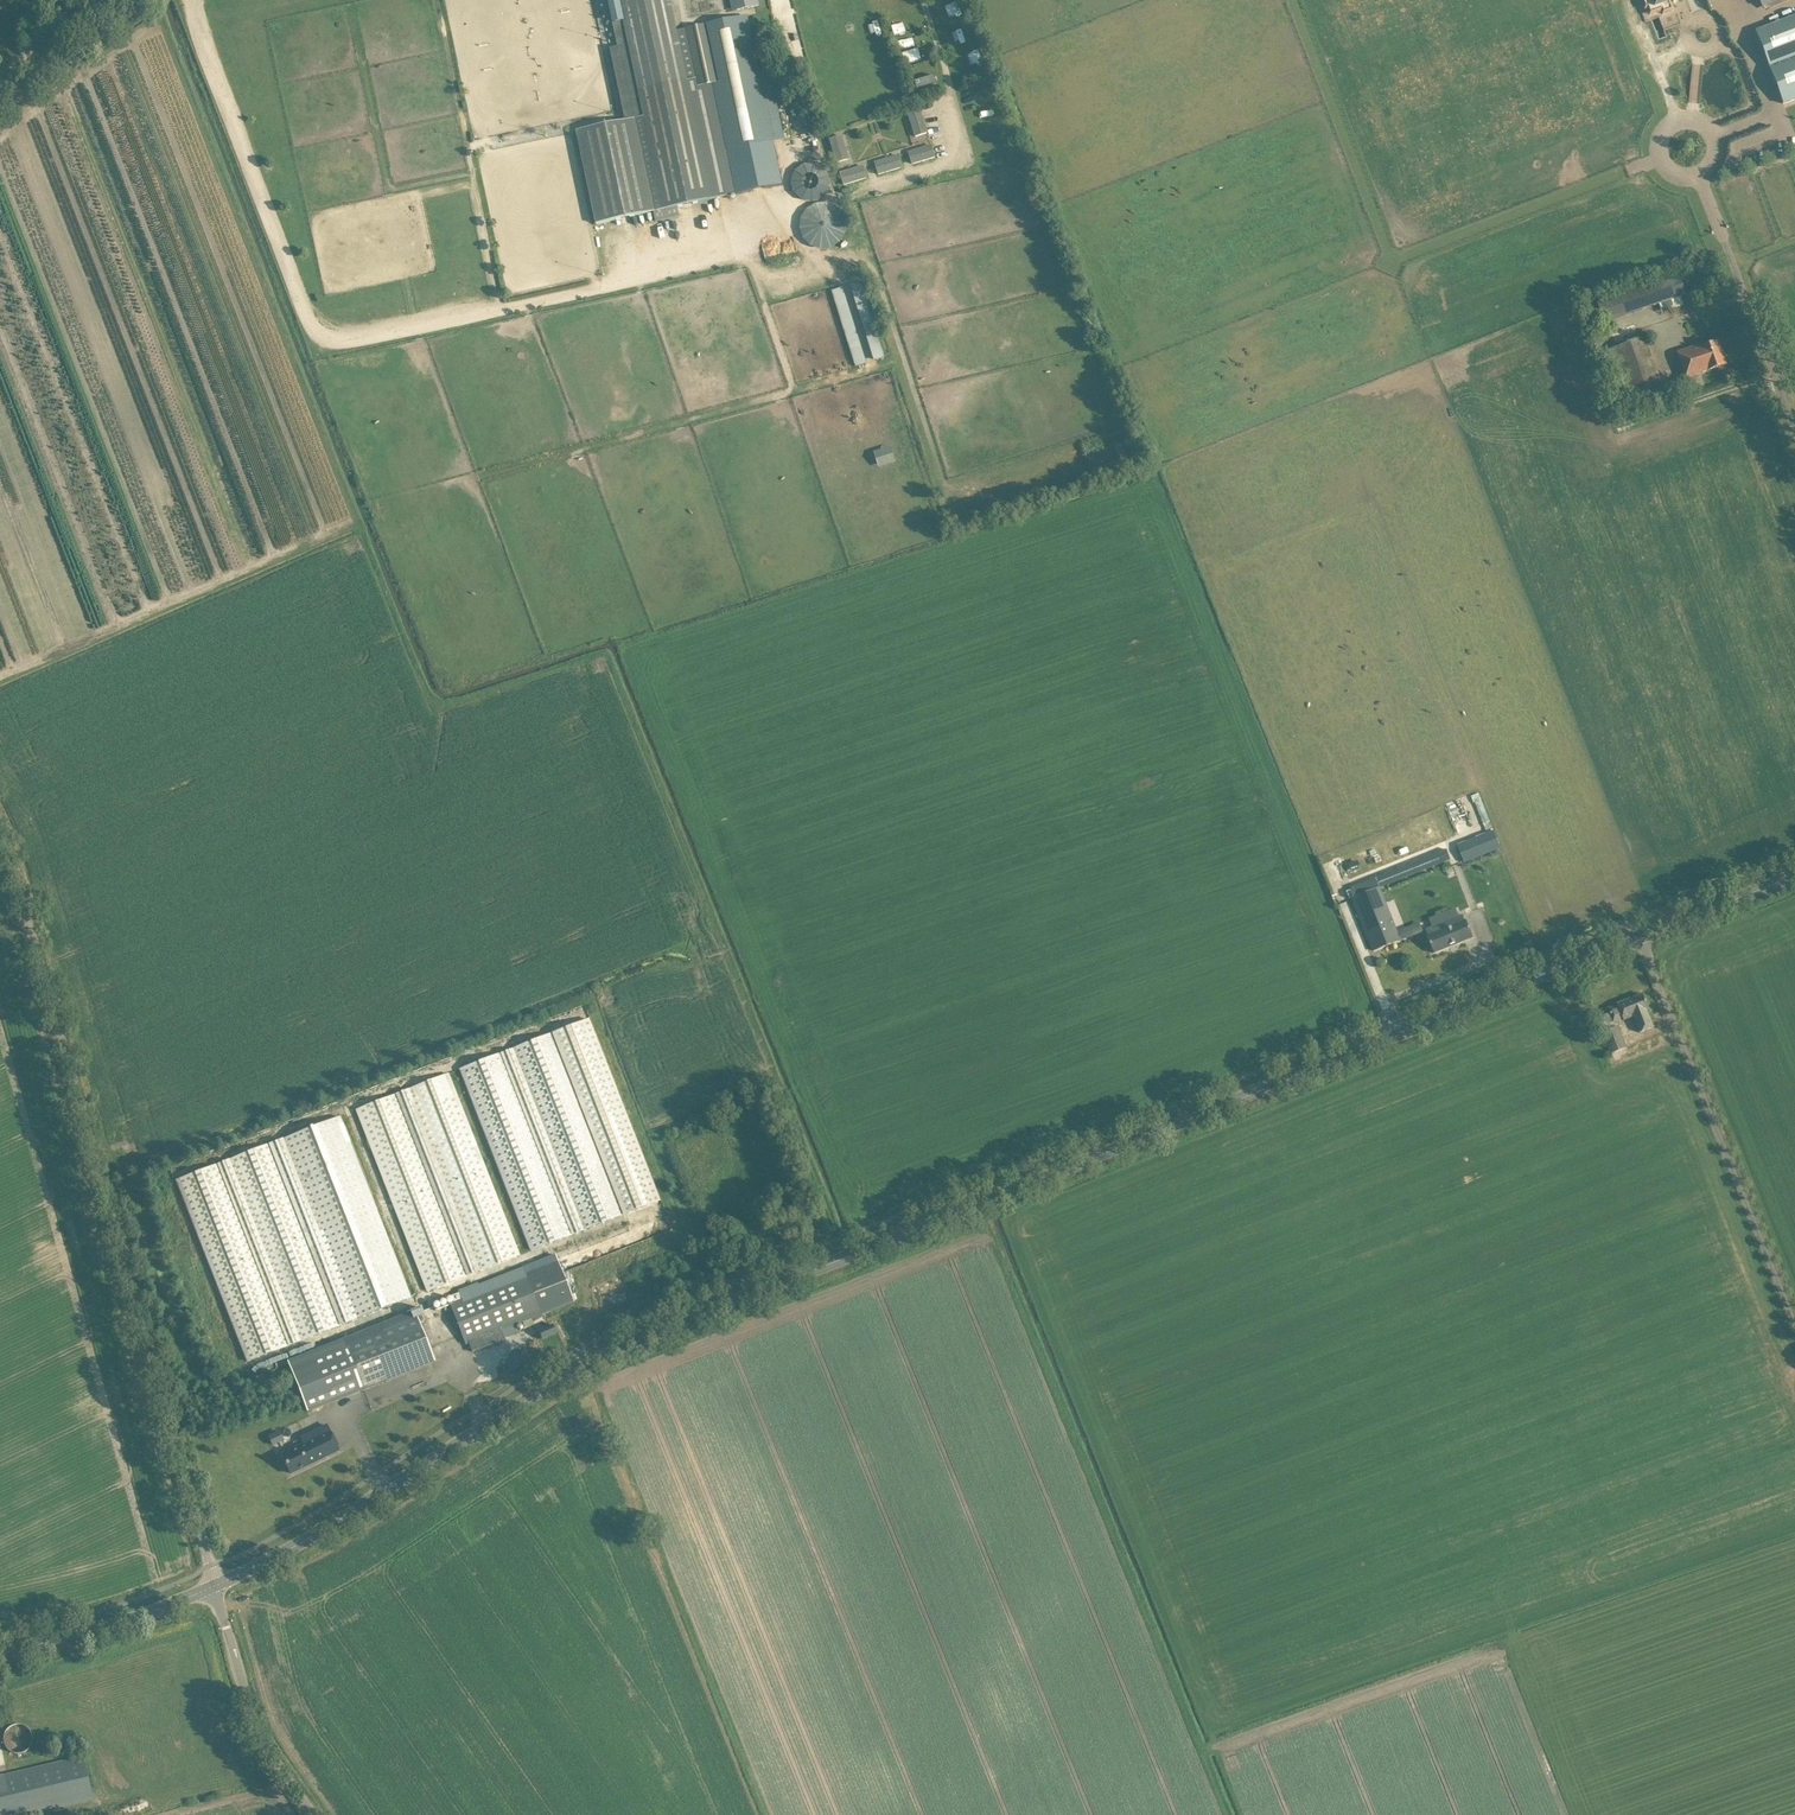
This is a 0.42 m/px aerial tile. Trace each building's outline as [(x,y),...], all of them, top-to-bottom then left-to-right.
[(576,131),(596,224),(663,209),(736,194),(772,186),(765,151),(729,159),(728,153),(775,143),(748,15),(717,22),(707,25),(686,29),(676,32),(670,0),(608,0),(618,46),(611,48),(626,120),(576,131)] [(738,10),(755,6),(754,0),(735,0),(738,10)] [(1645,9),(1649,19),(1651,19),(1659,15),(1663,14),(1674,10),(1671,1),(1673,0),(1674,3),(1681,0),(1642,0),(1645,9)] [(599,22),(610,21),(609,14),(598,15),(599,22)] [(1783,104),(1794,99),(1794,17),(1774,25),(1756,32),(1783,104)] [(934,75),(914,81),(917,89),(937,83),(934,75)] [(920,109),(909,113),(917,136),(928,133),(920,109)] [(841,136),(830,139),(837,162),(848,159),(841,136)] [(932,146),(909,153),(913,164),(935,157),(932,146)] [(898,156),(875,163),(879,175),(901,168),(898,156)] [(816,196),(823,199),(834,173),(802,160),(789,193),(814,203),(816,196)] [(863,167),(841,173),(844,185),(867,178),(863,167)] [(803,226),(805,234),(809,240),(816,244),(823,246),(831,245),(838,242),(844,236),(847,229),(847,221),(845,214),(840,207),(834,203),(826,201),(819,202),(812,206),(806,211),(803,218),(803,226)] [(1679,270),(1595,297),(1604,322),(1616,318),(1637,311),(1659,304),(1683,296),(1687,295),(1679,270)] [(846,285),(832,289),(854,366),(884,357),(862,280),(846,285)] [(1662,386),(1646,338),(1603,352),(1619,400),(1662,386)] [(1673,381),(1673,382),(1664,385),(1667,394),(1676,391),(1675,388),(1688,383),(1686,377),(1727,364),(1719,341),(1701,347),(1700,344),(1677,352),(1686,376),(1673,381)] [(1455,816),(1456,828),(1468,826),(1467,815),(1455,816)] [(1500,848),(1494,830),(1488,833),(1457,845),(1464,862),(1500,848)] [(1447,849),(1437,853),(1377,878),(1381,887),(1451,858),(1447,849)] [(1375,878),(1345,892),(1348,901),(1353,899),(1369,939),(1374,950),(1400,940),(1397,931),(1396,929),(1380,887),(1378,888),(1375,878)] [(1456,896),(1465,892),(1459,878),(1450,882),(1456,896)] [(1433,927),(1426,929),(1428,935),(1427,936),(1434,953),(1473,937),(1466,920),(1465,920),(1463,915),(1459,916),(1433,927)] [(1637,1005),(1597,1020),(1604,1037),(1644,1021),(1637,1005)] [(588,1019),(553,1032),(459,1069),(531,1251),(659,1201),(588,1019)] [(1659,1023),(1635,1032),(1648,1065),(1669,1057),(1661,1036),(1663,1035),(1659,1023)] [(478,1270),(519,1254),(448,1074),(408,1090),(356,1110),(427,1291),(467,1275),(478,1270)] [(340,1116),(281,1139),(268,1144),(176,1180),(248,1362),(340,1325),(353,1320),(411,1297),(340,1116)] [(605,1258),(608,1264),(624,1257),(621,1251),(605,1258)] [(466,1343),(469,1342),(472,1351),(504,1339),(500,1329),(533,1316),(541,1313),(574,1300),(556,1255),(501,1276),(504,1282),(469,1296),(461,1299),(454,1302),(450,1304),(461,1332),(466,1343)] [(459,1293),(451,1296),(454,1302),(461,1299),(459,1293)] [(346,1345),(363,1389),(434,1361),(417,1317),(346,1345)] [(538,1330),(542,1339),(556,1333),(553,1324),(538,1330)] [(358,1391),(341,1346),(290,1366),(307,1411),(358,1391)] [(281,1454),(290,1472),(339,1449),(327,1425),(301,1437),(304,1443),(281,1454)] [(278,1431),(268,1435),(272,1445),(282,1440),(278,1431)] [(3,1738),(3,1739),(3,1740),(4,1741),(4,1743),(4,1744),(5,1745),(5,1746),(6,1747),(7,1748),(8,1749),(9,1750),(11,1751),(12,1752),(13,1752),(14,1752),(16,1753),(18,1753),(20,1753),(21,1752),(24,1752),(25,1751),(26,1750),(27,1750),(28,1749),(28,1748),(29,1747),(30,1746),(30,1745),(31,1743),(31,1742),(31,1741),(32,1740),(32,1739),(32,1737),(31,1736),(31,1735),(31,1734),(30,1732),(29,1731),(27,1729),(26,1728),(25,1727),(24,1727),(23,1726),(21,1725),(19,1725),(17,1725),(16,1725),(15,1725),(13,1726),(11,1726),(9,1727),(8,1728),(8,1729),(7,1730),(6,1731),(5,1732),(5,1733),(4,1734),(4,1735),(4,1736),(3,1738)] [(75,1803),(93,1799),(83,1756),(65,1760),(0,1775),(0,1814),(23,1814),(75,1803)]
